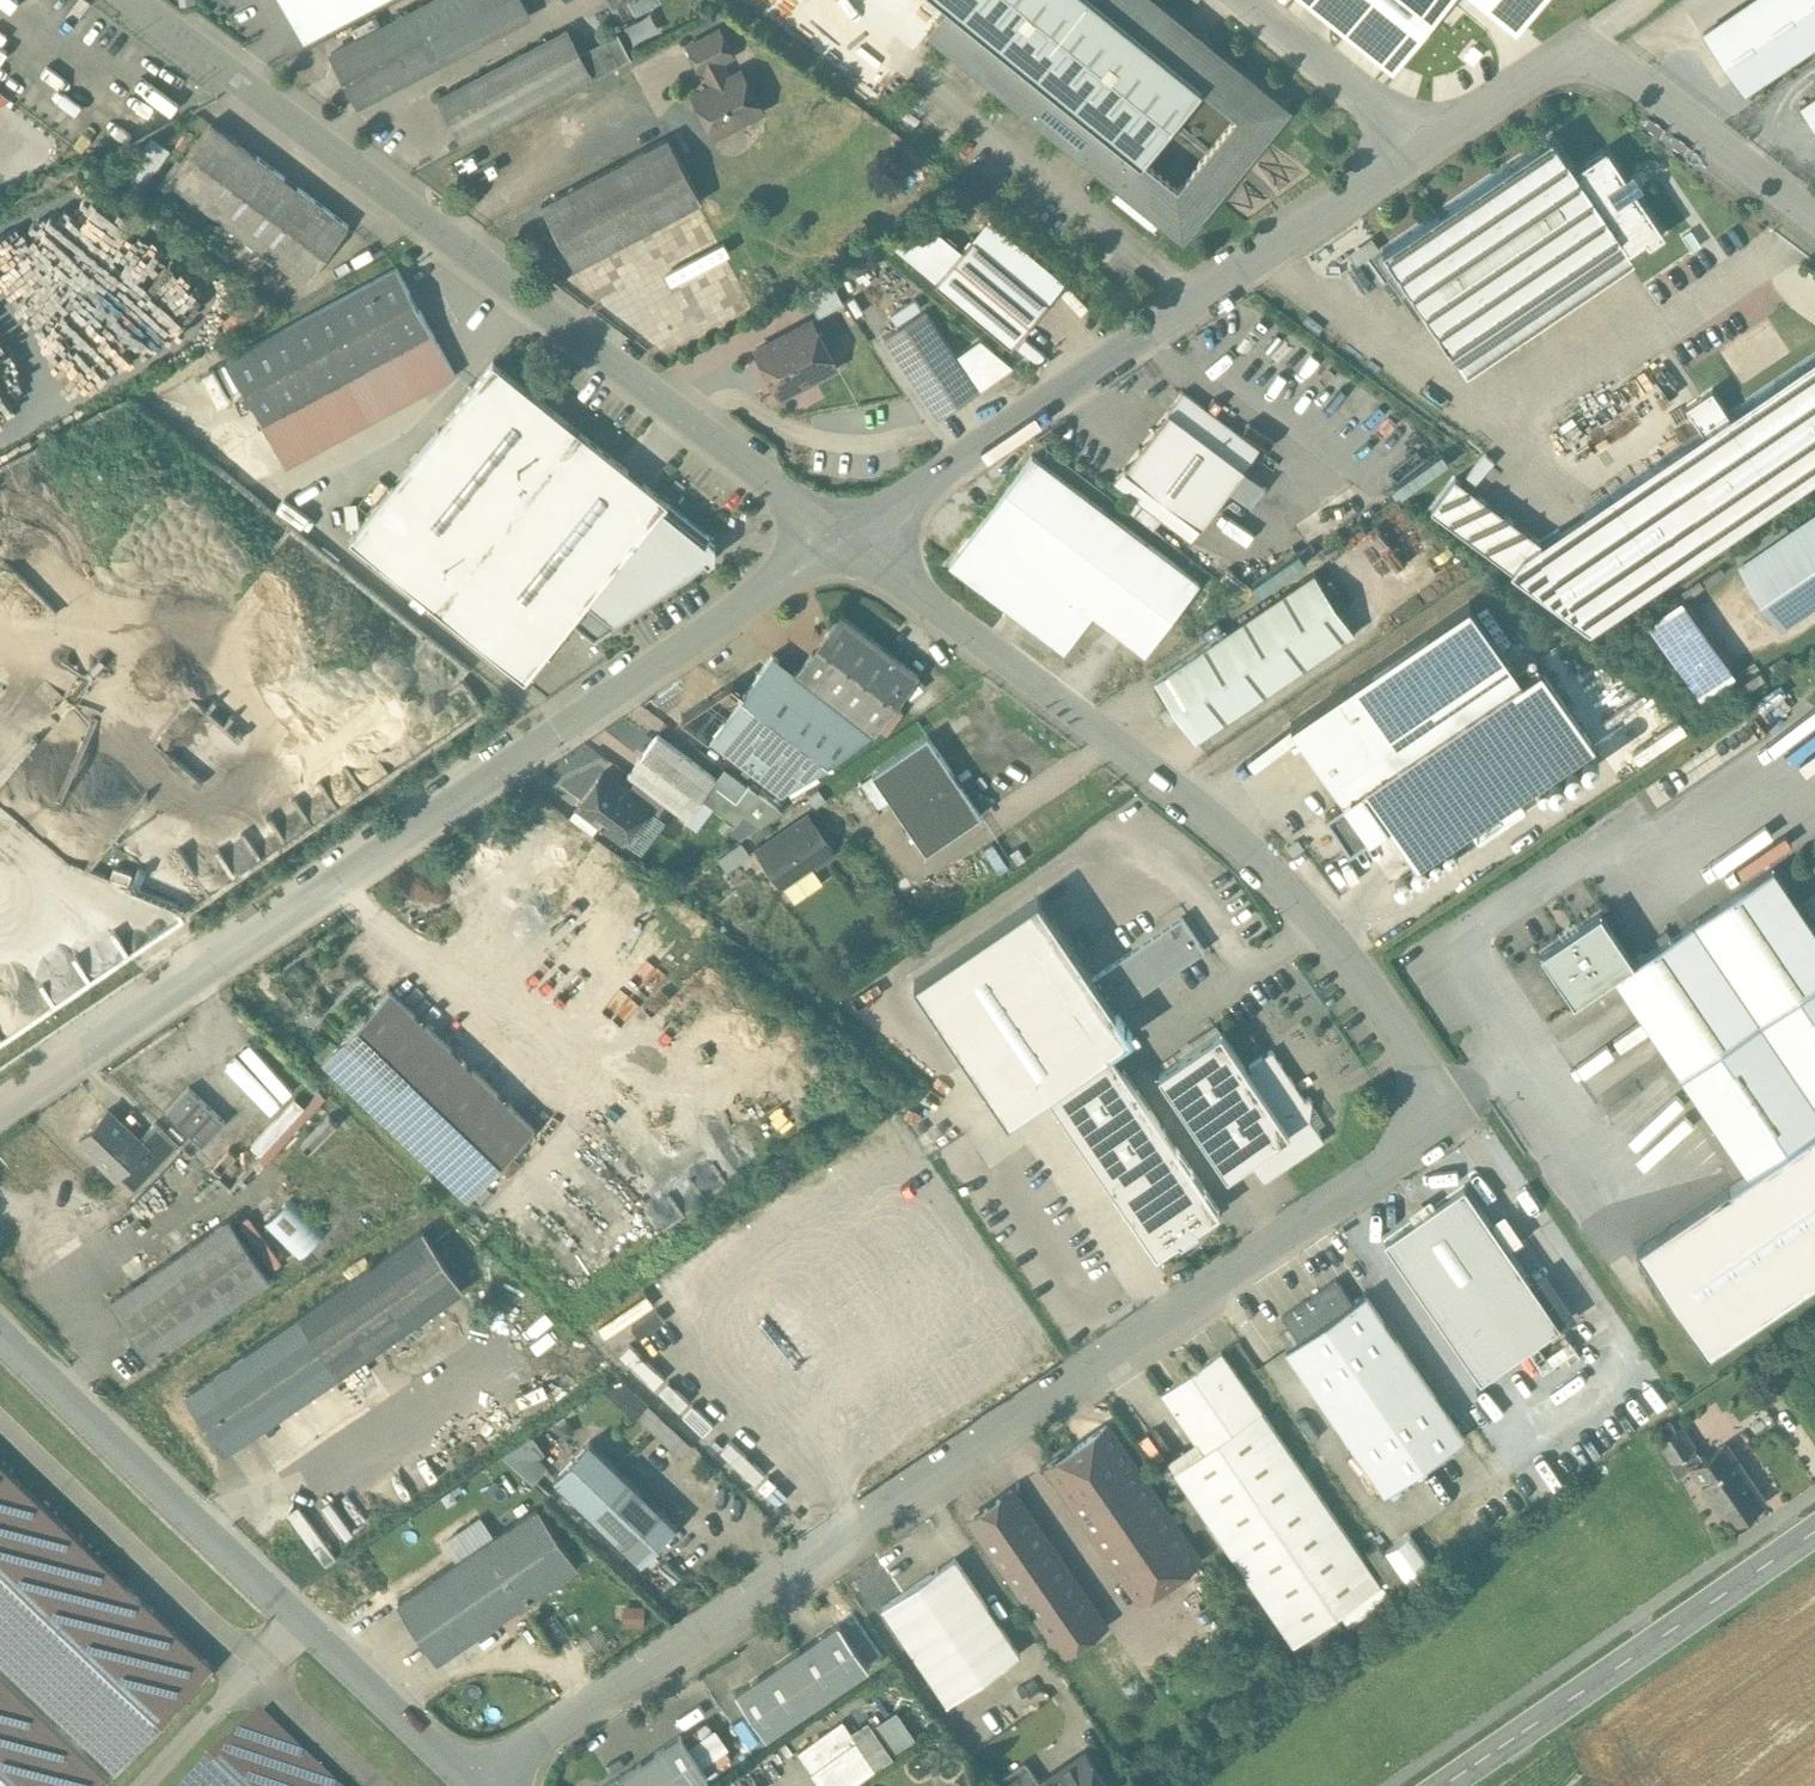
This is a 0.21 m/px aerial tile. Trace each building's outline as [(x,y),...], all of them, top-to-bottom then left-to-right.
[(305,35),(371,0),(286,0),(305,35)] [(331,53),(358,105),(530,15),(522,0),(432,0),(331,53)] [(955,9),(937,31),(1183,230),(1282,107),(1150,0),(945,0),(955,9)] [(1393,56),(1438,0),(1323,0),(1393,56)] [(1518,23),(1536,0),(1490,0),(1518,23)] [(1705,33),(1743,92),(1814,43),(1814,0),(1754,0),(1705,33)] [(720,29),(689,45),(702,71),(704,70),(722,60),(734,54),(720,29)] [(568,30),(440,97),(463,141),(591,73),(568,30)] [(722,60),(704,70),(713,86),(731,76),(722,60)] [(713,86),(695,96),(715,134),(763,108),(742,70),(731,76),(713,86)] [(1800,105),(1814,127),(1814,95),(1800,105)] [(212,121),(169,178),(215,213),(258,156),(212,121)] [(123,170),(142,185),(171,148),(151,133),(123,170)] [(1552,135),(1383,249),(1452,351),(1619,237),(1620,237),(1574,168),(1552,135)] [(669,137),(542,204),(575,267),(702,200),(669,137)] [(1626,174),(1607,146),(1574,168),(1620,237),(1619,237),(1628,250),(1646,238),(1649,244),(1665,233),(1636,189),(1644,184),(1634,169),(1626,174)] [(349,225),(258,156),(215,213),(306,282),(349,225)] [(932,225),(895,244),(894,245),(936,281),(962,251),(932,226),(932,225)] [(1049,300),(974,236),(962,251),(936,281),(1011,344),(1049,300)] [(1619,237),(1452,351),(1468,374),(1635,261),(1628,250),(1619,237)] [(398,267),(228,358),(263,423),(432,331),(398,267)] [(831,278),(805,291),(819,316),(844,303),(831,278)] [(979,389),(925,309),(886,336),(939,415),(979,389)] [(812,320),(757,349),(781,396),(837,366),(812,320)] [(432,331),(263,423),(286,466),(456,374),(432,331)] [(1727,408),(1711,385),(1685,403),(1700,426),(1652,459),(1709,542),(1814,470),(1814,348),(1727,408)] [(668,503),(494,361),(351,538),(525,679),(572,622),(668,503)] [(1231,426),(1183,390),(1169,409),(1216,445),(1231,426)] [(1216,445),(1169,409),(1125,467),(1144,482),(1176,506),(1176,507),(1200,526),(1245,467),(1216,445)] [(1542,434),(1575,480),(1606,457),(1573,412),(1542,434)] [(1259,448),(1231,426),(1216,445),(1245,467),(1259,448)] [(1390,480),(1396,490),(1445,462),(1440,453),(1390,480)] [(1200,582),(1033,455),(949,565),(1064,652),(1093,614),(1146,653),(1200,582)] [(1144,482),(1125,467),(1114,481),(1134,496),(1134,495),(1144,482)] [(1590,579),(1455,478),(1431,510),(1566,611),(1590,579)] [(1144,482),(1134,495),(1166,519),(1176,507),(1176,506),(1144,482)] [(668,503),(572,622),(595,640),(710,562),(710,560),(715,555),(716,543),(710,538),(710,537),(668,503)] [(1742,562),(1783,623),(1814,601),(1814,513),(1742,562)] [(1314,572),(1215,639),(1155,679),(1181,717),(1196,739),(1355,632),(1314,572)] [(1471,591),(1291,708),(1344,788),(1366,773),(1420,857),(1604,738),(1548,651),(1522,668),(1471,591)] [(1681,600),(1649,622),(1700,694),(1732,671),(1681,600)] [(797,672),(796,673),(873,732),(918,674),(841,615),(797,672)] [(773,654),(709,737),(782,792),(873,732),(796,673),(797,672),(773,654)] [(658,734),(628,774),(687,818),(702,797),(713,782),(716,778),(658,734)] [(928,735),(873,773),(926,852),(982,814),(928,735)] [(648,807),(603,772),(578,804),(601,822),(600,824),(602,826),(604,824),(624,839),(648,807)] [(783,810),(748,785),(737,799),(713,782),(702,797),(737,823),(744,815),(745,815),(760,826),(783,810)] [(1814,834),(1814,805),(1809,807),(1814,819),(1773,839),(1779,852),(1814,834)] [(640,850),(665,818),(650,807),(625,839),(640,850)] [(833,852),(809,815),(759,850),(783,886),(833,852)] [(1614,974),(1681,1073),(1814,982),(1814,929),(1773,867),(1614,974)] [(1205,945),(1183,912),(1096,970),(1040,886),(915,970),(1008,1108),(1136,1022),(1121,1001),(1205,945)] [(1600,911),(1541,951),(1574,1000),(1614,974),(1634,960),(1600,911)] [(1681,1073),(1748,1172),(1638,1243),(1709,1350),(1814,1278),(1814,982),(1681,1073)] [(535,1128),(389,988),(323,1058),(469,1197),(535,1128)] [(1248,1071),(1221,1031),(1159,1073),(1228,1174),(1252,1158),(1290,1133),(1248,1071)] [(232,1054),(253,1073),(258,1068),(257,1066),(269,1052),(250,1035),(232,1054)] [(1177,1148),(1110,1049),(1048,1091),(1114,1190),(1115,1190),(1177,1148)] [(1305,1099),(1272,1050),(1249,1065),(1252,1069),(1248,1071),(1290,1133),(1252,1158),(1255,1161),(1251,1164),(1263,1182),(1324,1140),(1310,1119),(1312,1101),(1309,1097),(1305,1099)] [(225,1120),(189,1086),(166,1110),(202,1144),(225,1120)] [(292,1092),(246,1142),(264,1159),(310,1109),(292,1092)] [(139,1139),(108,1109),(79,1139),(117,1175),(118,1174),(145,1145),(139,1139)] [(180,1143),(156,1120),(144,1133),(167,1156),(180,1143)] [(145,1145),(118,1174),(135,1190),(167,1156),(144,1133),(139,1139),(145,1145)] [(1115,1190),(1114,1190),(1157,1253),(1178,1238),(1182,1241),(1199,1229),(1198,1225),(1220,1210),(1177,1147),(1177,1148),(1115,1190)] [(1490,1218),(1464,1180),(1384,1234),(1479,1374),(1574,1310),(1546,1267),(1530,1278),(1507,1245),(1522,1235),(1505,1209),(1490,1218)] [(290,1196),(264,1224),(298,1257),(325,1230),(290,1196)] [(230,1217),(132,1284),(172,1343),(172,1344),(270,1276),(230,1217)] [(457,1293),(409,1222),(172,1383),(220,1454),(457,1293)] [(1353,1301),(1336,1277),(1309,1296),(1326,1320),(1353,1301)] [(132,1284),(131,1284),(111,1298),(152,1358),(172,1344),(172,1343),(132,1284)] [(1464,1436),(1365,1293),(1353,1301),(1326,1320),(1298,1338),(1286,1347),(1385,1491),(1464,1436)] [(1326,1320),(1309,1296),(1282,1315),(1298,1338),(1326,1320)] [(1222,1351),(1162,1392),(1202,1451),(1262,1410),(1222,1351)] [(679,1451),(690,1440),(619,1374),(608,1386),(679,1451)] [(1202,1451),(1175,1470),(1294,1643),(1381,1583),(1262,1410),(1202,1451)] [(1130,1459),(1107,1425),(1078,1445),(1101,1479),(1130,1459)] [(1681,1425),(1660,1440),(1674,1460),(1695,1445),(1681,1425)] [(531,1435),(504,1454),(532,1480),(545,1466),(534,1455),(542,1450),(531,1435)] [(637,1487),(589,1440),(555,1476),(602,1523),(637,1487)] [(1739,1467),(1722,1443),(1691,1465),(1733,1524),(1765,1502),(1740,1466),(1739,1467)] [(1101,1479),(1078,1445),(1050,1465),(1073,1499),(1101,1479)] [(1198,1558),(1130,1459),(1101,1479),(1073,1499),(1141,1597),(1198,1558)] [(0,1460),(0,1785),(102,1785),(216,1668),(0,1460)] [(677,1525),(637,1487),(602,1523),(642,1561),(677,1525)] [(1012,1490),(972,1518),(996,1552),(1036,1524),(1012,1490)] [(529,1511),(390,1602),(435,1664),(579,1573),(529,1511)] [(1104,1623),(1036,1524),(996,1552),(1064,1650),(1104,1623)] [(1380,1542),(1368,1549),(1387,1580),(1399,1573),(1380,1542)] [(955,1557),(882,1607),(947,1703),(1020,1654),(955,1557)] [(839,1623),(736,1693),(766,1737),(869,1668),(839,1623)] [(843,1721),(798,1750),(822,1785),(848,1785),(893,1756),(892,1754),(915,1738),(895,1708),(871,1724),(867,1718),(849,1730),(843,1721)] [(261,1711),(189,1785),(339,1785),(261,1711)] [(681,1736),(663,1748),(688,1785),(692,1785),(708,1775),(681,1736)] [(619,1777),(625,1785),(688,1785),(663,1748),(619,1777)] [(1039,1785),(1110,1785),(1087,1753),(1041,1785),(1039,1785)] [(990,1785),(1039,1785),(1041,1785),(1025,1761),(990,1785)] [(606,1785),(625,1785),(619,1777),(606,1785)]
